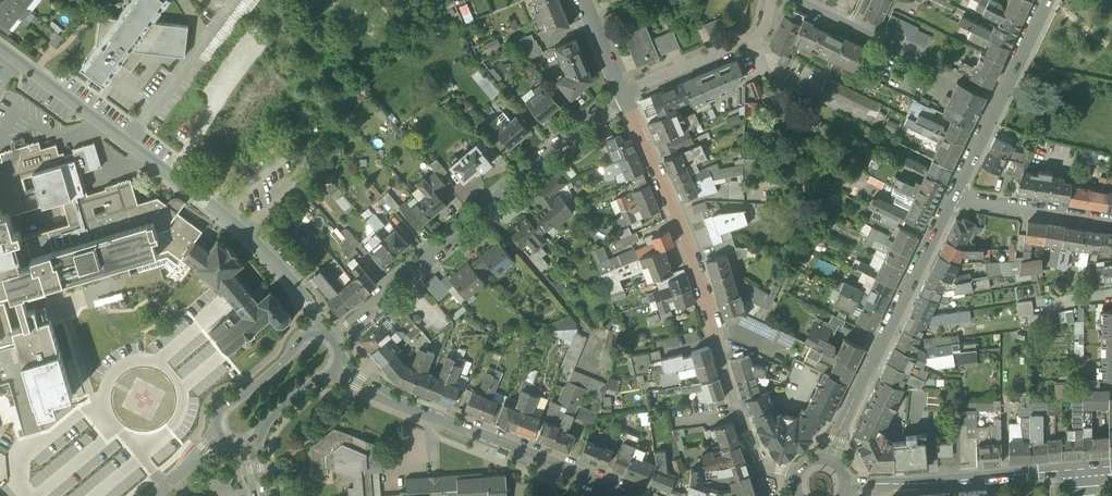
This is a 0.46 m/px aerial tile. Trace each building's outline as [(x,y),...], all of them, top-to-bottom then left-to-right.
[(16,16),(24,5),(17,0),(5,0),(1,4),(16,16)] [(152,21),(168,0),(130,0),(117,17),(96,45),(80,67),(104,85),(123,61),(131,49),(152,21)] [(238,5),(249,13),(253,8),(242,0),(238,5)] [(253,8),(257,3),(253,0),(243,0),(242,0),(253,8)] [(559,0),(536,0),(538,4),(541,10),(537,12),(535,13),(536,17),(561,7),(559,0)] [(620,10),(633,7),(631,0),(628,0),(618,3),(620,10)] [(742,31),(748,0),(735,0),(731,19),(729,27),(729,28),(742,31)] [(852,9),(856,0),(848,0),(845,6),(852,9)] [(865,15),(872,0),(865,0),(859,12),(865,15)] [(880,23),(891,0),(872,0),(865,15),(864,16),(880,23)] [(978,2),(1002,14),(1005,9),(1002,8),(1001,3),(994,0),(980,0),(978,2)] [(1005,9),(1002,14),(1021,23),(1031,0),(1030,0),(1009,0),(1005,9)] [(467,2),(459,5),(464,21),(472,19),(467,2)] [(999,21),(1002,14),(978,2),(975,10),(999,21)] [(16,16),(1,4),(0,6),(0,21),(7,26),(16,16)] [(234,11),(245,18),(249,13),(238,5),(234,11)] [(24,6),(17,15),(20,18),(27,9),(24,6)] [(569,24),(561,7),(536,17),(539,23),(541,22),(545,20),(548,28),(550,32),(569,24)] [(786,19),(800,26),(804,18),(806,14),(792,7),(786,19)] [(29,10),(21,19),(26,23),(34,15),(29,10)] [(231,16),(241,24),(245,18),(234,11),(231,16)] [(999,21),(997,26),(1015,35),(1021,23),(1002,14),(999,21)] [(96,45),(117,17),(100,15),(96,45)] [(885,26),(906,36),(912,25),(891,15),(885,26)] [(8,27),(17,17),(16,16),(7,26),(8,27)] [(227,21),(237,29),(241,24),(231,16),(227,21)] [(706,26),(709,35),(728,27),(729,27),(731,19),(730,18),(729,18),(726,16),(723,17),(704,25),(705,27),(706,26)] [(959,22),(972,28),(991,38),(1009,47),(1015,35),(997,26),(990,23),(987,28),(962,16),(959,22)] [(771,44),(788,53),(793,42),(800,26),(786,19),(784,18),(771,44)] [(813,23),(804,18),(800,26),(793,42),(794,42),(795,40),(802,43),(801,46),(810,50),(811,48),(818,51),(817,54),(834,62),(845,38),(836,34),(835,36),(812,25),(813,23)] [(638,59),(641,65),(659,57),(658,56),(672,50),(666,34),(652,40),(643,19),(621,28),(634,60),(638,59)] [(8,35),(12,30),(8,27),(7,26),(0,21),(0,29),(8,35)] [(131,49),(141,51),(185,56),(188,26),(152,21),(131,49)] [(223,26),(233,34),(237,29),(227,21),(223,26)] [(835,36),(836,34),(813,23),(812,25),(835,36)] [(917,27),(912,25),(906,36),(905,39),(925,48),(931,37),(916,30),(917,27)] [(219,31),(229,39),(233,34),(223,26),(219,31)] [(698,29),(703,42),(710,39),(709,35),(706,26),(705,27),(698,29)] [(986,43),(988,44),(991,38),(972,28),(968,37),(984,45),(985,44),(986,43)] [(215,36),(225,44),(229,39),(219,31),(215,36)] [(666,34),(672,50),(679,47),(673,31),(666,34)] [(50,44),(54,47),(63,37),(58,34),(50,44)] [(211,42),(221,49),(225,44),(215,36),(211,42)] [(514,43),(527,58),(541,53),(538,46),(537,47),(535,41),(532,41),(531,36),(514,43)] [(501,45),(498,38),(481,44),(483,52),(501,45)] [(556,80),(572,98),(580,91),(579,90),(592,79),(579,48),(580,48),(576,39),(576,40),(575,38),(553,47),(563,73),(556,80)] [(867,49),(845,38),(834,62),(856,72),(867,49)] [(1009,47),(991,38),(988,44),(984,53),(1002,61),(1009,47)] [(207,47),(218,55),(221,49),(211,42),(207,47)] [(203,52),(214,60),(218,55),(207,47),(203,52)] [(141,51),(131,49),(123,61),(130,66),(141,51)] [(981,51),(974,67),(970,76),(990,86),(1002,61),(984,53),(981,51)] [(199,57),(210,65),(214,60),(203,52),(199,57)] [(778,65),(785,68),(790,58),(783,55),(778,65)] [(652,98),(658,112),(659,113),(677,106),(741,78),(734,60),(705,72),(683,82),(683,81),(651,95),(652,98)] [(496,64),(504,74),(508,71),(500,61),(496,64)] [(958,70),(970,76),(974,67),(962,61),(958,70)] [(490,70),(498,80),(504,74),(496,64),(490,70)] [(822,88),(850,102),(856,92),(827,78),(822,88)] [(749,83),(756,100),(765,97),(757,79),(749,83)] [(942,113),(952,118),(970,127),(975,116),(976,117),(980,107),(980,106),(985,96),(958,82),(942,113)] [(525,102),(541,121),(560,105),(541,84),(533,91),(535,94),(525,102)] [(521,96),(525,102),(535,94),(533,91),(531,88),(521,96)] [(850,102),(868,110),(873,100),(856,92),(850,102)] [(642,108),(646,118),(658,112),(652,98),(648,99),(646,103),(647,106),(642,108)] [(694,106),(697,112),(711,106),(708,99),(694,106)] [(907,117),(915,120),(918,113),(931,119),(935,110),(926,105),(919,102),(915,100),(907,117)] [(678,110),(677,106),(659,113),(658,112),(646,118),(649,124),(657,143),(673,136),(673,135),(674,135),(683,131),(678,119),(675,111),(678,110)] [(678,119),(683,131),(688,129),(694,127),(699,124),(694,112),(678,119)] [(943,125),(931,119),(918,113),(915,120),(944,135),(947,129),(942,127),(943,125)] [(506,145),(509,148),(529,131),(515,115),(504,125),(500,122),(493,129),(497,134),(506,145)] [(936,140),(942,139),(944,135),(915,120),(907,117),(904,124),(936,140)] [(947,129),(944,135),(962,144),(969,130),(970,127),(952,118),(951,121),(947,129)] [(694,127),(688,129),(691,137),(697,134),(694,127)] [(606,128),(598,134),(601,139),(610,134),(606,128)] [(679,147),(686,145),(684,141),(692,138),(691,137),(688,129),(683,131),(674,135),(679,147)] [(697,137),(700,143),(711,139),(708,132),(697,137)] [(492,139),(501,149),(506,145),(497,134),(492,139)] [(605,141),(614,162),(618,160),(636,153),(630,140),(623,143),(619,135),(605,141)] [(662,155),(679,147),(674,135),(673,135),(673,136),(657,143),(662,155)] [(942,139),(936,152),(954,161),(963,144),(962,144),(944,135),(942,139)] [(989,150),(1006,158),(1009,151),(1012,145),(995,137),(989,150)] [(43,205),(38,189),(27,192),(22,178),(34,174),(78,161),(75,152),(74,152),(60,156),(56,144),(41,148),(39,140),(0,152),(0,153),(2,160),(0,160),(0,223),(11,220),(10,215),(43,205)] [(450,166),(463,181),(473,173),(475,175),(478,174),(492,163),(483,153),(488,149),(481,140),(459,158),(456,155),(449,161),(452,165),(450,166)] [(78,161),(81,172),(102,166),(94,142),(73,149),(74,152),(75,152),(78,161)] [(859,149),(870,154),(874,148),(862,142),(859,149)] [(685,164),(686,167),(707,158),(700,143),(680,152),(685,164)] [(1019,161),(1028,163),(1033,151),(1025,149),(1023,154),(1019,161)] [(1003,166),(1006,158),(989,150),(988,150),(981,165),(999,173),(1003,166)] [(1023,154),(1009,151),(1006,158),(1019,161),(1023,154)] [(664,159),(669,171),(685,164),(680,152),(664,159)] [(951,167),(954,161),(936,152),(933,158),(951,167)] [(636,153),(618,160),(623,171),(626,178),(632,176),(642,172),(643,171),(636,153)] [(903,162),(926,173),(928,167),(906,156),(903,162)] [(867,173),(874,176),(881,161),(874,158),(867,173)] [(933,158),(928,167),(926,173),(944,182),(951,167),(933,158)] [(1006,172),(1013,175),(1019,162),(1019,161),(1006,158),(1003,166),(1007,168),(1006,172)] [(436,159),(429,164),(440,178),(447,172),(436,159)] [(577,174),(565,159),(563,161),(563,168),(572,178),(577,174)] [(615,175),(623,171),(618,160),(614,162),(603,167),(605,173),(608,178),(615,175)] [(81,172),(78,161),(34,174),(38,189),(43,205),(62,200),(69,223),(69,224),(96,216),(93,206),(104,203),(107,213),(138,204),(138,203),(131,179),(106,186),(106,189),(88,194),(81,172)] [(874,176),(899,189),(903,180),(893,175),(897,168),(881,161),(874,176)] [(1013,175),(1020,179),(1023,171),(1026,172),(1028,164),(1028,163),(1019,161),(1019,162),(1013,175)] [(686,167),(685,164),(669,171),(670,174),(686,167)] [(711,175),(713,180),(721,178),(743,173),(743,164),(736,165),(719,169),(712,170),(709,171),(711,175)] [(605,173),(603,167),(592,171),(595,177),(605,173)] [(670,174),(671,176),(687,169),(686,167),(670,174)] [(563,168),(558,172),(566,182),(572,178),(563,168)] [(690,175),(687,169),(671,176),(677,189),(693,183),(693,182),(690,175)] [(711,175),(709,171),(708,169),(699,173),(702,179),(711,175)] [(1017,196),(1060,202),(1063,182),(1064,178),(1051,176),(1052,172),(1038,170),(1037,173),(1026,172),(1023,171),(1020,179),(1019,179),(1017,196)] [(626,178),(623,171),(615,175),(618,182),(626,178)] [(690,175),(693,182),(700,179),(700,180),(702,179),(699,173),(698,171),(690,175)] [(446,185),(440,178),(435,172),(430,176),(441,189),(446,185)] [(567,182),(566,182),(558,172),(551,178),(560,189),(567,183),(567,182)] [(632,176),(634,180),(644,176),(642,172),(632,176)] [(926,173),(923,179),(941,188),(944,182),(926,173)] [(711,175),(702,179),(700,180),(700,179),(693,182),(693,183),(697,194),(698,197),(717,191),(713,180),(711,175)] [(417,183),(419,186),(425,194),(426,194),(433,188),(437,192),(441,189),(430,176),(426,179),(424,177),(417,183)] [(648,185),(644,176),(634,180),(638,189),(648,185)] [(556,228),(569,217),(563,210),(567,207),(558,196),(556,198),(553,194),(560,189),(551,178),(552,179),(535,193),(544,207),(534,216),(547,231),(553,225),(556,228)] [(923,179),(921,183),(914,196),(933,205),(941,188),(923,179)] [(914,185),(903,180),(899,189),(914,196),(921,183),(916,181),(914,185)] [(1071,183),(1063,182),(1060,202),(1067,204),(1070,185),(1071,183)] [(697,194),(693,183),(677,189),(682,201),(697,194)] [(638,189),(633,192),(638,204),(654,197),(649,185),(648,185),(638,189)] [(1067,204),(1105,210),(1108,192),(1070,185),(1067,204)] [(419,200),(425,194),(419,186),(412,192),(414,195),(419,200)] [(425,194),(419,200),(432,215),(439,210),(440,211),(448,205),(437,192),(433,188),(426,194),(425,194)] [(618,192),(615,188),(604,192),(606,197),(618,192)] [(398,203),(388,192),(382,197),(392,208),(398,203)] [(631,207),(638,204),(633,192),(617,199),(620,207),(622,211),(631,207)] [(417,228),(432,215),(419,200),(414,195),(400,207),(417,228)] [(914,196),(907,212),(904,218),(905,219),(922,227),(933,205),(914,196)] [(203,231),(178,212),(168,205),(158,197),(138,203),(138,204),(107,213),(96,216),(69,224),(69,223),(22,237),(20,229),(14,231),(0,235),(0,301),(5,300),(4,298),(13,296),(16,295),(25,293),(31,291),(135,260),(169,250),(181,260),(184,256),(196,240),(203,231)] [(392,208),(382,197),(377,201),(387,212),(392,208)] [(654,197),(638,204),(643,217),(660,210),(654,197)] [(903,222),(905,219),(904,218),(907,212),(876,197),(875,199),(872,198),(868,206),(869,206),(874,208),(876,209),(877,209),(900,220),(903,222)] [(178,212),(186,201),(185,201),(184,202),(181,200),(177,200),(174,200),(171,202),(168,205),(178,212)] [(617,208),(614,200),(610,202),(616,214),(622,211),(620,207),(617,208)] [(692,206),(695,214),(701,211),(708,209),(705,201),(692,206)] [(576,205),(583,221),(587,220),(580,204),(576,205)] [(640,218),(643,217),(638,204),(631,207),(636,220),(640,218)] [(573,213),(567,207),(563,210),(569,217),(573,213)] [(622,211),(627,224),(630,223),(636,220),(631,207),(622,211)] [(873,224),(888,231),(890,227),(895,230),(896,227),(900,220),(877,209),(876,209),(874,208),(870,217),(868,221),(873,224)] [(710,216),(708,209),(701,211),(703,218),(710,216)] [(703,218),(712,244),(714,244),(722,241),(720,233),(750,222),(745,209),(720,212),(710,216),(703,218)] [(627,224),(622,211),(616,214),(614,215),(619,227),(627,224)] [(366,220),(375,230),(377,232),(384,226),(373,214),(366,220)] [(980,227),(983,228),(985,215),(977,214),(976,224),(978,225),(978,226),(980,227)] [(522,248),(528,256),(540,246),(546,240),(542,235),(547,231),(534,216),(534,215),(529,219),(527,216),(514,227),(515,228),(509,232),(522,248)] [(829,229),(831,220),(823,217),(820,226),(829,229)] [(636,220),(630,223),(632,229),(643,224),(640,218),(636,220)] [(945,240),(962,248),(965,241),(968,242),(970,242),(971,241),(975,232),(977,233),(980,227),(978,226),(978,225),(976,224),(965,219),(963,219),(962,220),(961,221),(956,219),(945,240)] [(14,231),(11,220),(0,223),(0,235),(14,231)] [(1038,243),(1043,244),(1046,224),(1028,221),(1023,250),(1030,251),(1031,245),(1030,243),(1029,242),(1034,242),(1033,246),(1037,247),(1038,243)] [(888,231),(873,224),(872,226),(889,234),(887,238),(893,240),(898,229),(896,227),(895,230),(890,227),(888,231)] [(1043,244),(1055,246),(1061,247),(1064,227),(1046,224),(1043,244)] [(559,231),(556,228),(553,225),(547,231),(552,236),(559,231)] [(871,225),(871,226),(867,235),(872,237),(890,246),(893,240),(887,238),(889,234),(872,226),(871,225)] [(375,230),(374,230),(383,240),(390,234),(384,226),(377,232),(375,230)] [(617,232),(621,239),(632,234),(629,227),(617,232)] [(890,246),(909,255),(918,236),(899,227),(898,229),(893,240),(890,246)] [(1083,230),(1064,227),(1061,247),(1074,249),(1073,252),(1071,264),(1077,265),(1083,230)] [(342,234),(345,238),(339,243),(347,253),(354,247),(359,242),(348,229),(342,234)] [(396,229),(390,234),(383,240),(370,250),(377,258),(375,259),(383,268),(390,261),(389,259),(395,254),(402,249),(403,250),(411,244),(404,235),(403,237),(396,229)] [(652,236),(657,250),(664,247),(674,243),(668,229),(653,236),(652,236)] [(370,250),(383,240),(374,230),(362,241),(370,250)] [(1101,233),(1083,230),(1077,265),(1086,264),(1088,250),(1098,252),(1098,249),(1101,233)] [(1101,233),(1098,249),(1111,251),(1111,234),(1101,233)] [(635,241),(632,234),(621,239),(624,246),(631,243),(635,241)] [(648,245),(634,251),(638,258),(640,257),(657,250),(652,236),(653,236),(652,234),(645,237),(648,245)] [(1025,235),(1019,234),(1017,249),(1023,250),(1025,235)] [(863,241),(868,244),(872,237),(867,235),(863,241)] [(817,248),(822,242),(813,236),(809,242),(817,248)] [(884,251),(887,252),(890,246),(872,237),(868,244),(884,251)] [(246,337),(251,339),(255,336),(254,330),(270,316),(257,301),(258,301),(252,294),(234,272),(244,263),(237,255),(238,254),(227,244),(226,245),(218,238),(209,250),(196,240),(184,256),(197,266),(217,286),(218,286),(219,285),(225,293),(237,306),(237,307),(238,308),(224,318),(224,320),(211,331),(229,352),(246,337)] [(715,290),(718,299),(736,294),(738,295),(737,289),(747,295),(745,298),(749,300),(758,305),(766,293),(742,278),(740,279),(734,259),(746,256),(747,248),(735,247),(732,238),(724,240),(727,246),(716,250),(718,256),(707,259),(716,289),(715,290)] [(624,246),(621,239),(615,241),(619,249),(624,246)] [(1009,250),(1016,250),(1017,241),(1010,239),(1009,250)] [(714,244),(716,250),(727,246),(724,240),(722,241),(714,244)] [(957,263),(961,255),(963,249),(962,248),(945,240),(938,254),(957,263)] [(489,266),(497,275),(505,268),(503,266),(512,258),(500,244),(491,251),(489,249),(481,256),(489,266)] [(546,253),(540,246),(528,256),(541,270),(548,265),(541,257),(546,253)] [(601,274),(638,258),(634,251),(632,252),(629,250),(609,259),(603,246),(591,251),(601,274)] [(887,252),(885,256),(904,265),(909,255),(890,246),(887,252)] [(1052,251),(1051,260),(1059,261),(1060,251),(1061,247),(1055,246),(1054,251),(1052,251)] [(657,250),(640,257),(645,269),(649,280),(655,278),(667,274),(674,272),(664,247),(657,250)] [(972,249),(963,249),(961,255),(965,257),(982,257),(983,249),(972,249)] [(169,250),(135,260),(139,272),(160,265),(160,266),(166,264),(173,269),(177,265),(181,260),(169,250)] [(1022,261),(1029,260),(1030,251),(1023,250),(1022,261)] [(1058,267),(1066,268),(1068,252),(1060,251),(1059,261),(1058,267)] [(938,254),(933,266),(935,267),(933,272),(948,279),(950,280),(953,275),(958,264),(957,263),(938,254)] [(481,256),(475,260),(484,271),(489,266),(481,256)] [(902,268),(904,265),(885,256),(884,259),(902,268)] [(634,273),(645,269),(640,257),(638,258),(601,274),(607,287),(609,293),(610,293),(622,289),(619,278),(634,273)] [(347,263),(352,269),(358,263),(354,258),(347,263)] [(884,259),(878,272),(875,277),(894,286),(902,268),(884,259)] [(1022,261),(1020,261),(1019,273),(1037,270),(1042,270),(1041,259),(1029,260),(1022,261)] [(479,275),(484,271),(475,260),(470,265),(479,275)] [(868,274),(875,277),(878,272),(874,270),(875,268),(860,261),(856,268),(862,271),(868,274)] [(1016,273),(1019,273),(1020,261),(985,263),(987,278),(989,278),(1016,273)] [(357,275),(352,279),(365,294),(376,284),(358,263),(352,269),(357,275)] [(455,285),(463,295),(469,290),(472,293),(473,292),(472,291),(483,281),(484,283),(485,282),(479,275),(470,265),(469,263),(450,279),(450,280),(455,285)] [(166,264),(160,266),(161,269),(165,268),(171,272),(173,269),(166,264)] [(320,270),(338,291),(345,285),(327,264),(320,270)] [(667,274),(669,280),(686,275),(684,269),(674,272),(667,274)] [(313,276),(331,297),(338,291),(320,270),(313,276)] [(1038,279),(1037,270),(1019,273),(1016,273),(1017,280),(1031,278),(1032,280),(1038,279)] [(863,284),(868,274),(862,271),(857,281),(863,284)] [(925,282),(942,291),(947,282),(948,279),(933,272),(931,271),(927,279),(925,282)] [(1104,273),(1103,274),(1104,280),(1111,279),(1111,272),(1104,273)] [(669,280),(667,274),(655,278),(659,290),(671,287),(669,280)] [(863,302),(875,277),(868,274),(863,284),(860,290),(844,282),(840,291),(863,302)] [(971,274),(956,276),(957,282),(970,280),(971,280),(971,274)] [(434,295),(445,285),(440,280),(436,275),(425,284),(434,295)] [(447,275),(440,280),(445,285),(449,290),(455,285),(450,280),(450,279),(447,275)] [(669,280),(671,287),(659,290),(654,292),(656,300),(657,303),(660,313),(670,310),(668,301),(675,299),(677,307),(694,302),(690,289),(686,275),(669,280)] [(882,311),(894,286),(875,277),(863,302),(864,303),(882,311)] [(987,278),(980,279),(982,289),(990,288),(989,278),(987,278)] [(362,296),(365,294),(352,279),(349,281),(362,296)] [(971,280),(970,280),(972,290),(982,289),(980,279),(971,280)] [(968,291),(972,290),(970,280),(957,282),(956,283),(955,289),(954,293),(955,293),(968,291)] [(351,306),(362,296),(349,281),(345,285),(338,291),(351,306)] [(951,284),(947,282),(942,291),(955,289),(956,283),(954,282),(952,281),(951,284)] [(919,294),(936,302),(940,295),(942,291),(925,282),(919,294)] [(218,286),(217,286),(215,288),(221,296),(225,293),(219,285),(218,286)] [(449,290),(445,285),(434,295),(439,300),(450,291),(449,290)] [(463,295),(455,285),(449,290),(450,291),(460,303),(466,298),(463,295)] [(261,287),(252,294),(258,301),(266,293),(261,287)] [(622,289),(610,293),(612,301),(626,296),(624,288),(622,289)] [(1023,288),(1016,289),(1017,298),(1025,297),(1023,288)] [(283,324),(283,326),(285,326),(284,324),(288,320),(290,321),(291,320),(289,319),(290,314),(292,313),(291,312),(290,313),(285,308),(287,306),(286,305),(284,306),(278,299),(280,298),(279,297),(277,298),(271,291),(271,289),(270,289),(270,290),(266,293),(258,301),(257,301),(270,316),(271,317),(269,319),(270,320),(272,319),(276,324),(275,325),(277,326),(277,324),(283,324)] [(469,290),(463,295),(466,298),(470,303),(476,298),(472,293),(469,290)] [(863,302),(840,291),(839,290),(834,301),(859,314),(864,303),(863,302)] [(16,295),(25,324),(13,328),(16,339),(18,347),(23,361),(34,401),(36,400),(40,414),(58,409),(55,399),(73,394),(50,317),(39,320),(31,291),(25,293),(16,295)] [(351,306),(338,291),(331,297),(327,300),(340,315),(351,306)] [(657,303),(656,300),(654,292),(646,294),(649,302),(651,305),(657,303)] [(718,299),(721,308),(743,302),(741,296),(738,295),(736,294),(718,299)] [(934,307),(936,302),(919,294),(911,311),(928,319),(932,315),(931,313),(932,312),(934,313),(937,308),(934,307)] [(286,305),(287,306),(289,304),(282,295),(279,297),(280,298),(286,305)] [(948,297),(940,295),(936,302),(946,304),(945,303),(948,297)] [(946,304),(948,302),(947,299),(954,298),(954,296),(955,295),(948,295),(948,297),(945,303),(946,304)] [(956,312),(954,298),(947,299),(948,302),(946,304),(947,313),(948,313),(956,312)] [(677,307),(675,299),(668,301),(670,310),(677,307)] [(1,344),(16,339),(13,328),(5,300),(0,301),(0,344),(1,344)] [(743,302),(746,314),(767,324),(777,304),(772,301),(768,309),(758,305),(749,300),(748,303),(743,302)] [(1028,315),(1029,328),(1043,326),(1042,313),(1033,314),(1031,301),(1017,302),(1020,316),(1028,315)] [(723,314),(738,310),(746,314),(743,302),(721,308),(723,314)] [(856,321),(873,329),(882,311),(864,303),(859,314),(856,321)] [(396,330),(402,326),(411,318),(401,306),(393,313),(382,322),(392,334),(396,330)] [(1072,309),(1057,310),(1058,323),(1073,322),(1072,309)] [(673,317),(670,310),(660,313),(662,320),(673,317)] [(767,324),(746,314),(738,310),(723,314),(726,326),(739,323),(773,339),(774,339),(791,348),(796,338),(767,324)] [(361,340),(382,322),(393,313),(385,311),(360,332),(362,333),(358,336),(358,339),(363,346),(366,346),(361,340)] [(902,329),(919,338),(926,324),(928,319),(911,311),(902,329)] [(1102,345),(1111,345),(1111,311),(1102,311),(1102,335),(1105,335),(1105,344),(1102,344),(1102,345)] [(948,313),(949,323),(970,321),(970,314),(969,315),(961,318),(961,319),(957,320),(957,312),(956,312),(948,313)] [(648,317),(650,322),(660,319),(658,313),(648,317)] [(949,323),(948,313),(947,313),(932,315),(928,319),(926,324),(934,324),(949,323)] [(415,314),(411,318),(417,325),(421,321),(422,317),(419,314),(415,314)] [(555,330),(577,329),(578,324),(570,315),(555,322),(555,330)] [(833,315),(829,321),(836,325),(838,326),(842,328),(846,321),(833,315)] [(817,317),(815,322),(826,328),(828,323),(817,317)] [(417,325),(411,318),(402,326),(412,338),(422,330),(417,325)] [(822,351),(831,355),(833,352),(835,348),(835,344),(830,342),(828,341),(836,325),(829,321),(828,323),(826,328),(815,322),(805,343),(811,345),(822,351)] [(366,346),(371,352),(387,338),(392,334),(382,322),(361,340),(366,346)] [(830,342),(838,326),(836,325),(828,341),(830,342)] [(858,340),(867,342),(870,329),(861,326),(858,340)] [(571,342),(575,333),(577,329),(555,330),(553,335),(571,342)] [(902,329),(899,336),(916,344),(919,338),(902,329)] [(392,334),(387,338),(392,344),(401,337),(396,330),(392,334)] [(609,330),(607,336),(619,339),(621,333),(609,330)] [(568,381),(569,382),(574,370),(587,337),(575,333),(571,342),(557,377),(555,383),(565,387),(568,381)] [(617,346),(619,339),(607,336),(601,362),(602,362),(601,368),(610,373),(617,346)] [(914,348),(916,344),(899,336),(894,346),(911,354),(914,348)] [(927,339),(928,347),(959,342),(958,339),(959,336),(927,339)] [(397,351),(392,344),(387,338),(371,352),(382,364),(396,352),(397,351)] [(836,357),(837,358),(855,367),(864,348),(845,338),(837,354),(836,357)] [(924,360),(925,361),(925,356),(952,352),(959,351),(959,344),(959,342),(928,347),(926,348),(924,351),(917,348),(917,349),(914,348),(911,354),(915,356),(924,360)] [(959,351),(959,352),(963,351),(976,350),(975,342),(959,344),(959,351)] [(434,353),(436,347),(429,344),(427,350),(434,353)] [(814,367),(820,356),(822,351),(811,345),(803,361),(814,367)] [(1102,345),(1102,346),(1105,346),(1105,354),(1102,354),(1101,378),(1111,379),(1111,345),(1102,345)] [(692,355),(696,365),(713,360),(708,346),(691,351),(692,355)] [(887,361),(908,371),(911,364),(915,356),(911,354),(894,346),(887,361)] [(10,349),(14,364),(23,361),(18,347),(10,349)] [(412,366),(419,369),(427,350),(420,347),(412,366)] [(466,350),(459,347),(457,351),(456,355),(463,358),(466,350)] [(659,349),(649,352),(652,362),(661,359),(659,349)] [(434,353),(427,350),(419,369),(427,372),(435,353),(434,353)] [(976,350),(963,351),(964,360),(976,359),(976,360),(977,360),(976,350)] [(831,355),(822,351),(820,356),(831,362),(835,361),(837,358),(836,357),(831,355)] [(964,362),(964,360),(963,351),(959,352),(959,351),(952,352),(954,364),(955,364),(964,362)] [(382,364),(385,368),(399,356),(396,352),(382,364)] [(630,355),(635,374),(661,372),(665,371),(661,359),(652,362),(649,352),(630,355)] [(936,366),(954,364),(952,352),(925,356),(925,361),(936,366)] [(677,370),(696,365),(692,355),(683,357),(682,354),(661,359),(665,371),(677,370)] [(441,375),(440,378),(446,380),(453,362),(454,358),(450,356),(447,355),(440,373),(441,375)] [(463,358),(456,355),(454,358),(453,362),(461,365),(464,358),(463,358)] [(635,374),(630,355),(626,356),(630,374),(635,374)] [(730,360),(736,380),(755,375),(751,365),(749,355),(730,360)] [(405,363),(399,356),(385,368),(397,383),(405,363)] [(915,356),(911,364),(915,365),(921,367),(924,360),(915,356)] [(832,367),(829,374),(833,376),(847,383),(855,367),(837,358),(835,361),(832,367)] [(698,373),(700,379),(717,373),(713,360),(696,365),(698,373)] [(901,386),(908,371),(887,361),(880,376),(901,386)] [(446,380),(454,383),(458,373),(461,365),(453,362),(446,380)] [(412,366),(405,363),(397,383),(411,388),(419,369),(412,366)] [(823,363),(820,370),(823,371),(823,372),(829,374),(832,367),(823,363)] [(928,371),(921,367),(915,365),(911,364),(908,371),(924,379),(928,371)] [(677,370),(679,377),(698,373),(696,365),(677,370)] [(756,374),(763,376),(765,369),(751,365),(755,375),(756,374)] [(481,392),(480,394),(485,396),(493,376),(496,370),(489,367),(479,391),(481,392)] [(432,374),(427,372),(419,369),(411,388),(425,393),(432,374)] [(529,372),(526,381),(533,384),(538,370),(535,369),(532,370),(529,372)] [(493,376),(500,379),(502,372),(496,370),(493,376)] [(569,382),(576,384),(580,373),(574,370),(569,382)] [(661,372),(663,383),(677,380),(676,378),(679,377),(677,370),(665,371),(661,372)] [(904,387),(907,389),(910,383),(920,387),(922,383),(924,379),(908,371),(901,386),(904,387)] [(928,371),(924,379),(935,379),(935,378),(937,375),(928,371)] [(808,404),(798,416),(803,424),(807,421),(817,410),(833,376),(829,374),(823,372),(808,404)] [(468,377),(458,373),(454,383),(460,386),(459,388),(463,389),(468,377)] [(608,384),(580,373),(576,384),(587,389),(598,393),(604,396),(605,392),(608,384)] [(700,379),(701,383),(718,378),(717,373),(700,379)] [(440,378),(432,374),(425,393),(438,399),(446,380),(440,378)] [(643,374),(636,376),(638,384),(645,382),(643,374)] [(756,374),(755,375),(757,384),(761,383),(763,382),(767,383),(768,378),(763,376),(756,374)] [(760,394),(757,384),(755,375),(736,380),(742,399),(744,399),(760,394)] [(493,376),(485,396),(491,399),(494,391),(500,379),(493,376)] [(847,383),(833,376),(817,410),(807,421),(803,424),(798,416),(797,414),(795,415),(792,412),(784,411),(781,413),(780,411),(779,412),(775,405),(763,409),(753,416),(758,425),(755,427),(775,456),(777,454),(783,456),(785,458),(802,446),(814,438),(811,435),(827,416),(830,418),(837,403),(836,402),(839,398),(840,398),(847,383)] [(904,387),(901,386),(880,376),(874,389),(866,404),(862,412),(886,424),(893,408),(894,409),(896,410),(899,404),(896,402),(904,387)] [(609,377),(608,384),(605,392),(616,395),(620,380),(609,377)] [(725,397),(718,378),(701,383),(703,390),(707,401),(725,397)] [(1083,390),(1099,390),(1099,379),(1083,379),(1083,390)] [(452,405),(459,388),(460,386),(454,383),(446,380),(438,399),(452,405)] [(522,390),(529,393),(532,385),(533,384),(526,381),(522,390)] [(544,419),(559,425),(565,412),(576,384),(569,382),(568,381),(565,387),(559,404),(551,401),(544,419)] [(682,386),(683,393),(696,391),(703,390),(701,383),(682,386)] [(1054,396),(1064,396),(1063,383),(1053,383),(1054,396)] [(576,384),(565,412),(573,416),(578,405),(580,406),(587,389),(576,384)] [(541,388),(532,385),(529,393),(538,396),(539,395),(541,388)] [(670,387),(671,394),(683,393),(682,386),(670,387)] [(452,405),(459,407),(466,391),(463,390),(463,389),(459,388),(452,405)] [(515,407),(522,410),(529,393),(522,390),(515,407)] [(707,401),(703,390),(696,391),(700,402),(707,401)] [(1083,390),(1083,391),(1083,398),(1083,408),(1091,408),(1109,408),(1109,398),(1110,398),(1110,390),(1108,390),(1108,394),(1099,394),(1099,390),(1083,390)] [(477,415),(485,396),(480,394),(472,391),(464,409),(477,415)] [(494,391),(491,399),(498,401),(503,403),(504,403),(506,396),(494,391)] [(1025,391),(1020,391),(1021,403),(1030,402),(1030,395),(1026,395),(1025,391)] [(744,399),(753,416),(763,409),(775,405),(769,392),(760,394),(744,399)] [(538,396),(529,393),(522,410),(537,416),(540,418),(548,399),(539,395),(538,396)] [(591,410),(597,413),(603,399),(604,396),(598,393),(591,410)] [(611,395),(604,396),(603,399),(604,412),(612,411),(611,395)] [(498,401),(491,399),(485,396),(477,415),(490,420),(491,419),(496,407),(498,401)] [(1073,398),(1073,429),(1083,429),(1083,408),(1083,398),(1078,398),(1073,398)] [(1021,403),(1021,417),(1030,417),(1030,414),(1030,402),(1021,403)] [(1030,402),(1030,414),(1037,414),(1042,414),(1042,402),(1030,402)] [(496,422),(499,423),(507,404),(504,403),(503,403),(501,409),(496,421),(496,422)] [(976,411),(993,411),(993,403),(976,403),(976,411)] [(515,407),(507,404),(499,423),(514,429),(522,410),(515,407)] [(573,416),(593,424),(596,417),(597,413),(591,410),(580,406),(578,405),(573,416)] [(501,409),(496,407),(491,419),(496,421),(501,409)] [(1083,429),(1083,437),(1088,436),(1088,433),(1089,433),(1091,431),(1091,408),(1083,408),(1083,429)] [(514,429),(529,435),(537,416),(522,410),(514,429)] [(950,424),(959,424),(959,411),(950,411),(950,424)] [(967,411),(959,411),(959,424),(967,424),(967,411)] [(976,411),(967,411),(967,424),(967,437),(977,437),(976,429),(976,426),(976,411)] [(573,416),(565,412),(559,425),(557,429),(564,432),(567,425),(569,426),(573,416)] [(882,432),(886,424),(862,412),(856,425),(864,429),(862,435),(862,436),(857,433),(856,436),(854,437),(869,468),(894,467),(892,441),(885,438),(887,435),(882,432)] [(650,426),(649,414),(642,415),(643,427),(650,426)] [(540,418),(537,416),(529,435),(533,437),(540,418)] [(1021,417),(1021,423),(1022,437),(1023,437),(1024,442),(1030,441),(1030,421),(1030,417),(1021,417)] [(536,438),(551,444),(557,429),(559,425),(544,419),(536,438)] [(1042,421),(1037,421),(1030,421),(1030,441),(1030,444),(1042,443),(1042,421)] [(732,422),(715,427),(717,435),(720,443),(737,437),(732,422)] [(1009,442),(1024,442),(1023,437),(1022,437),(1021,423),(1008,423),(1009,442)] [(857,433),(862,436),(862,435),(864,429),(856,425),(854,431),(858,433),(857,433)] [(993,425),(990,426),(990,428),(976,429),(977,437),(977,445),(996,443),(994,439),(993,425)] [(381,495),(379,472),(377,450),(372,448),(370,447),(367,449),(366,441),(366,440),(357,437),(354,439),(353,435),(334,428),(328,433),(329,445),(326,445),(323,440),(317,445),(318,457),(312,457),(313,474),(328,473),(328,468),(334,468),(334,470),(341,470),(342,472),(349,472),(349,474),(357,474),(357,475),(356,475),(356,479),(357,478),(357,486),(358,494),(349,495),(381,495)] [(672,430),(678,450),(683,449),(679,436),(684,435),(683,428),(672,430)] [(574,436),(564,432),(557,429),(551,444),(568,451),(574,436)] [(1083,437),(1083,429),(1073,429),(1069,429),(1069,438),(1083,437)] [(311,447),(312,457),(318,457),(317,445),(323,440),(326,445),(329,445),(328,433),(311,447)] [(625,442),(635,446),(636,444),(639,437),(628,433),(625,442)] [(905,440),(892,441),(894,467),(900,470),(904,470),(928,468),(925,433),(905,435),(905,440)] [(1082,456),(1102,454),(1102,435),(1088,436),(1083,437),(1082,456)] [(720,446),(721,449),(739,443),(738,440),(737,437),(720,443),(721,446),(720,446)] [(1069,438),(1061,439),(1061,458),(1082,456),(1083,437),(1069,438)] [(381,446),(366,440),(366,441),(367,449),(370,447),(372,448),(377,450),(379,472),(383,471),(381,446)] [(593,442),(592,442),(587,440),(586,441),(580,456),(606,466),(612,450),(607,448),(606,448),(605,448),(604,449),(594,444),(593,444),(593,443),(593,442)] [(612,469),(624,474),(635,446),(625,442),(623,441),(612,469)] [(1030,444),(1030,441),(1024,442),(1009,442),(1009,461),(1030,461),(1030,444)] [(937,456),(952,455),(952,442),(936,443),(936,446),(937,456)] [(745,460),(739,443),(721,449),(722,452),(714,454),(713,451),(710,452),(710,451),(702,454),(707,468),(724,466),(744,460),(745,460)] [(977,445),(977,466),(1001,464),(1001,443),(996,443),(977,445)] [(1030,461),(1048,459),(1048,443),(1047,443),(1042,443),(1030,444),(1030,461)] [(636,444),(635,446),(624,474),(641,481),(649,484),(649,483),(651,478),(643,475),(648,462),(642,459),(646,448),(636,444)] [(656,465),(655,468),(651,478),(649,483),(669,491),(670,492),(671,489),(676,477),(666,473),(664,451),(654,452),(656,464),(656,465)] [(672,460),(676,472),(685,471),(681,458),(672,460)] [(744,460),(724,466),(729,479),(749,473),(744,460)] [(643,475),(651,478),(655,468),(656,465),(648,462),(643,475)] [(716,481),(729,479),(724,466),(707,468),(705,468),(706,476),(712,475),(712,482),(716,481)] [(691,469),(690,480),(697,483),(699,469),(691,469)] [(506,474),(483,476),(482,473),(439,476),(440,489),(447,489),(448,495),(507,495),(506,474)] [(705,486),(707,486),(703,495),(756,495),(749,473),(729,479),(731,491),(717,492),(716,481),(712,482),(706,482),(705,486)] [(439,476),(430,477),(431,490),(440,489),(439,476)] [(406,478),(407,491),(406,492),(420,491),(431,490),(430,477),(406,478)] [(697,483),(690,480),(688,495),(703,495),(707,486),(705,486),(702,485),(697,483)] [(349,486),(349,495),(358,494),(357,486),(349,486)]
